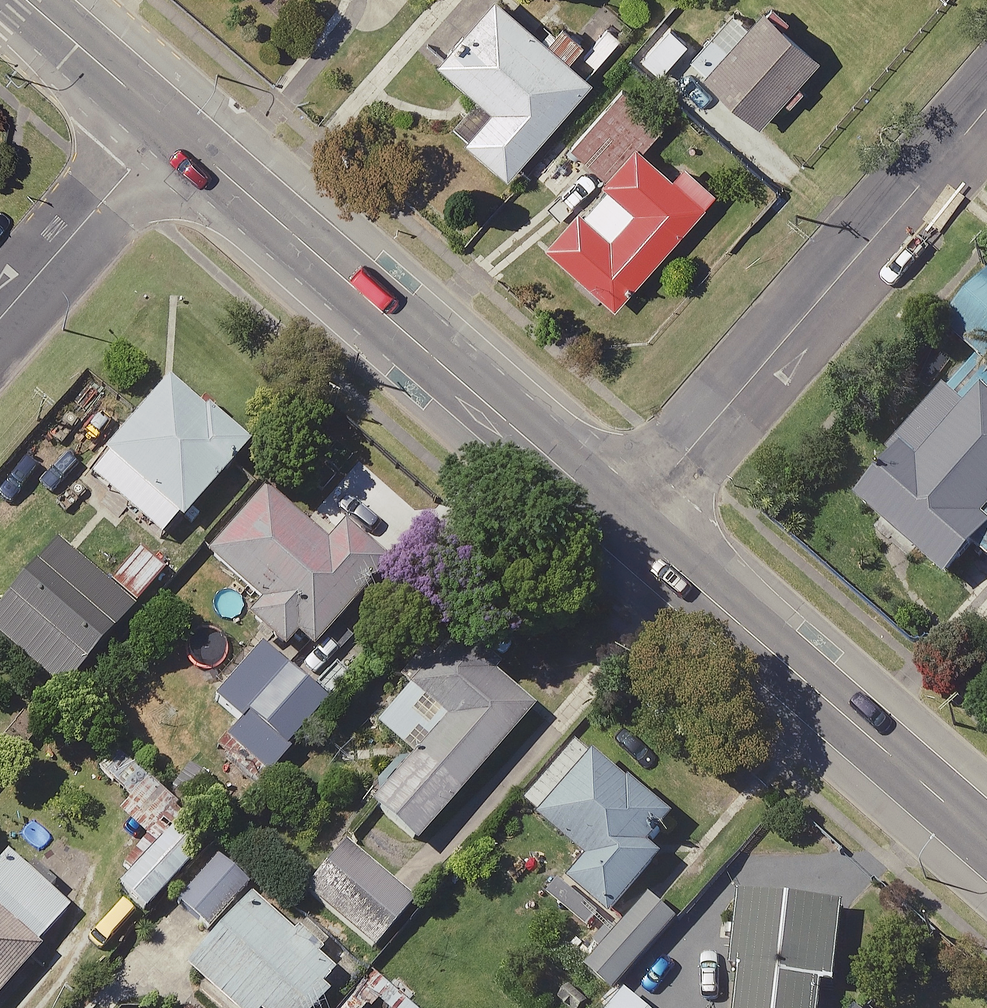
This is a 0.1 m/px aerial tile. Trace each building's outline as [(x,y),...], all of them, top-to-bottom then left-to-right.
[(595,89),(496,0),(438,65),(490,112),(465,140),(511,181),(595,89)] [(823,64),(766,12),(705,80),(762,132),(823,64)] [(644,60),(666,79),(691,51),(669,32),(644,60)] [(653,119),(622,91),(570,148),(602,176),(653,119)] [(545,248),(616,312),(708,211),(637,147),(603,184),(636,214),(612,240),(580,211),(545,248)] [(943,326),(986,365),(986,275),(943,326)] [(242,444),(161,374),(95,451),(176,521),(242,444)] [(944,585),(986,535),(986,531),(980,525),(986,517),(986,400),(978,392),(913,467),(896,452),(851,505),(944,585)] [(360,461),(304,525),(321,540),(337,523),(382,563),(423,517),(360,461)] [(258,485),(198,552),(253,599),(240,614),(278,648),(291,634),(307,648),(382,563),(337,523),(321,540),(304,525),(258,485)] [(0,601),(0,641),(60,693),(132,610),(52,541),(0,601)] [(447,635),(404,685),(438,715),(362,802),(409,843),(529,707),(447,635)] [(256,641),(209,696),(236,720),(221,738),(264,774),(327,701),(256,641)] [(592,753),(538,817),(586,857),(566,880),(606,914),(658,854),(645,843),(667,817),(592,753)] [(148,844),(112,884),(140,909),(205,836),(141,779),(112,812),(148,844)] [(343,842),(303,889),(374,949),(414,902),(343,842)] [(214,854),(173,900),(203,927),(244,881),(214,854)] [(735,888),(725,967),(734,968),(729,1007),(816,1007),(819,981),(831,982),(841,900),(735,888)] [(646,891),(583,964),(612,989),(675,916),(646,891)] [(245,893),(181,965),(230,1007),(307,1007),(322,991),(316,986),(331,969),(245,893)] [(36,946),(0,914),(0,986),(36,946)] [(605,1007),(647,1007),(622,987),(605,1007)]
